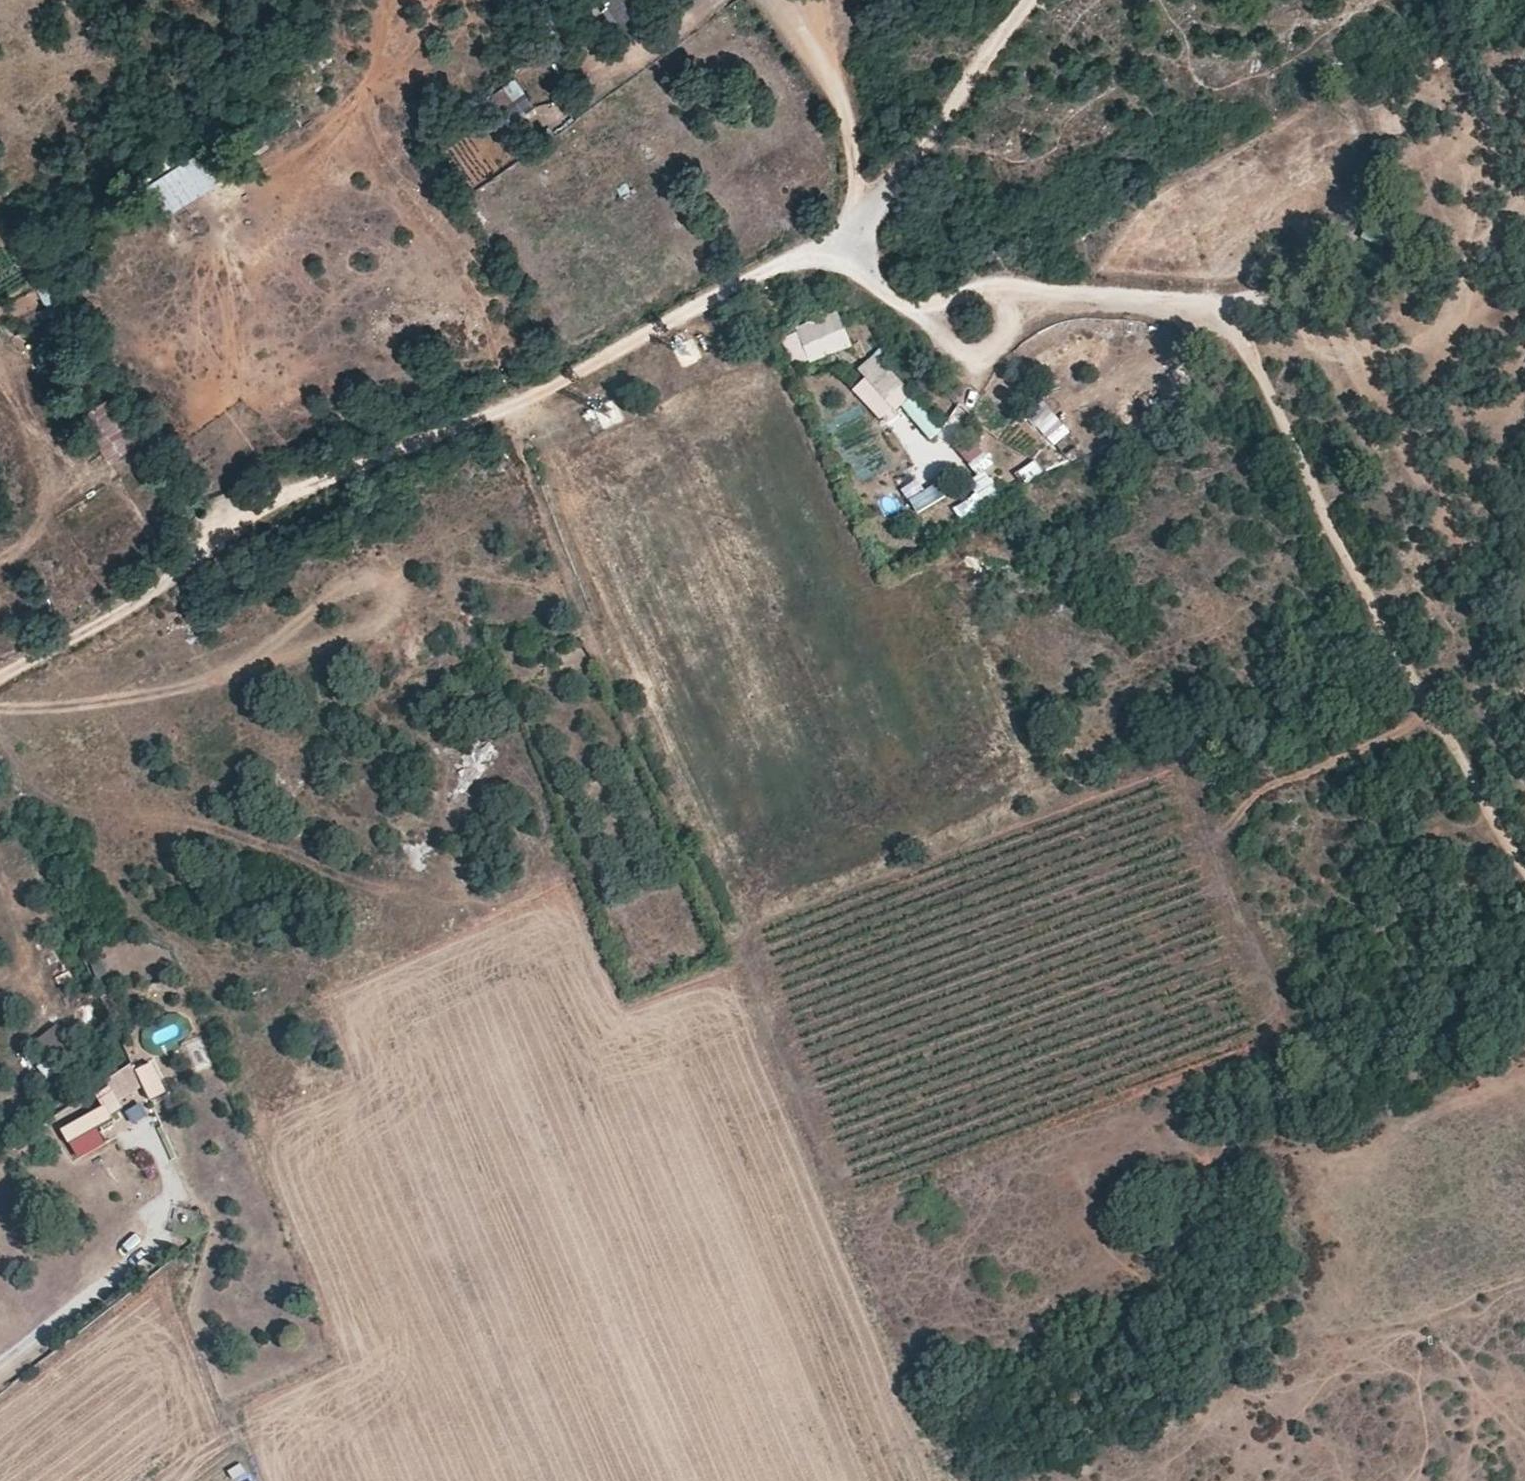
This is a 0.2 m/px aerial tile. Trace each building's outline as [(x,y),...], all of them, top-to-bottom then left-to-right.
[(507,104),(525,92),(515,78),(498,89),(507,104)] [(198,154),(144,188),(164,218),(218,184),(198,154)] [(837,311),(794,327),(808,362),(850,346),(837,311)] [(880,347),(856,369),(863,378),(851,389),(882,422),(918,388),(880,347)] [(88,414),(105,456),(134,442),(108,402),(88,414)] [(1049,408),(1033,423),(1055,448),(1071,433),(1049,408)] [(971,463),(982,448),(970,439),(959,454),(971,463)] [(1027,484),(1044,471),(1035,459),(1018,473),(1027,484)] [(987,470),(969,483),(976,493),(954,509),(964,522),(1004,494),(987,470)] [(918,512),(946,498),(938,483),(910,497),(918,512)] [(45,1076),(78,1054),(58,1023),(25,1045),(45,1076)] [(152,1030),(155,1045),(180,1040),(177,1025),(152,1030)] [(183,1043),(193,1073),(209,1068),(199,1038),(183,1043)] [(107,1105),(61,1131),(70,1145),(116,1119),(107,1105)]
